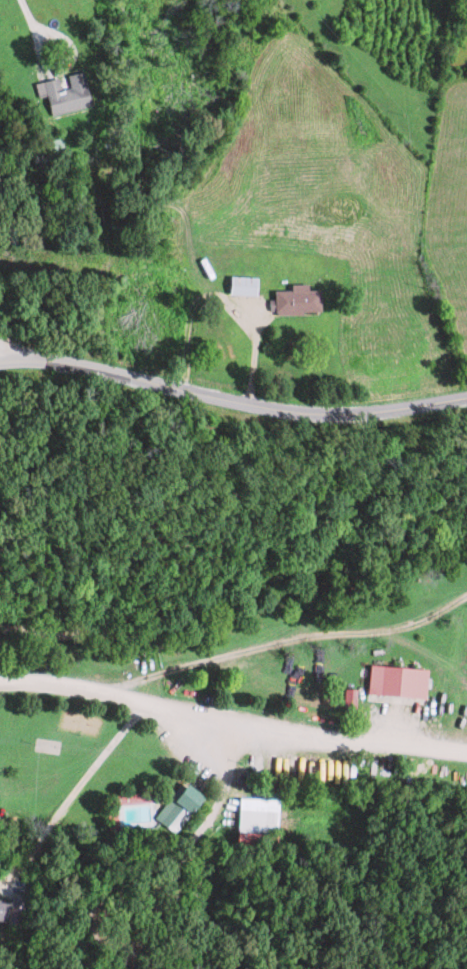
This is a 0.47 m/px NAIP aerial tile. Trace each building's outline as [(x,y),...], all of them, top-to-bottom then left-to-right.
[(43,84),(46,97),(54,95),(58,116),(99,107),(91,72),(75,76),(78,89),(69,91),(66,79),(43,84)] [(239,295),(265,296),(265,277),(239,277),(239,295)] [(329,313),(328,291),(316,291),(316,285),(299,285),(299,291),(282,291),(283,314),(329,313)] [(436,700),(438,671),(380,665),(377,694),(436,700)] [(216,798),(199,785),(185,802),(202,816),(216,798)] [(287,846),(288,835),(248,833),(247,844),(287,846)] [(32,901),(19,900),(19,902),(1,899),(2,892),(0,892),(0,918),(16,921),(15,926),(28,928),(32,901)]
